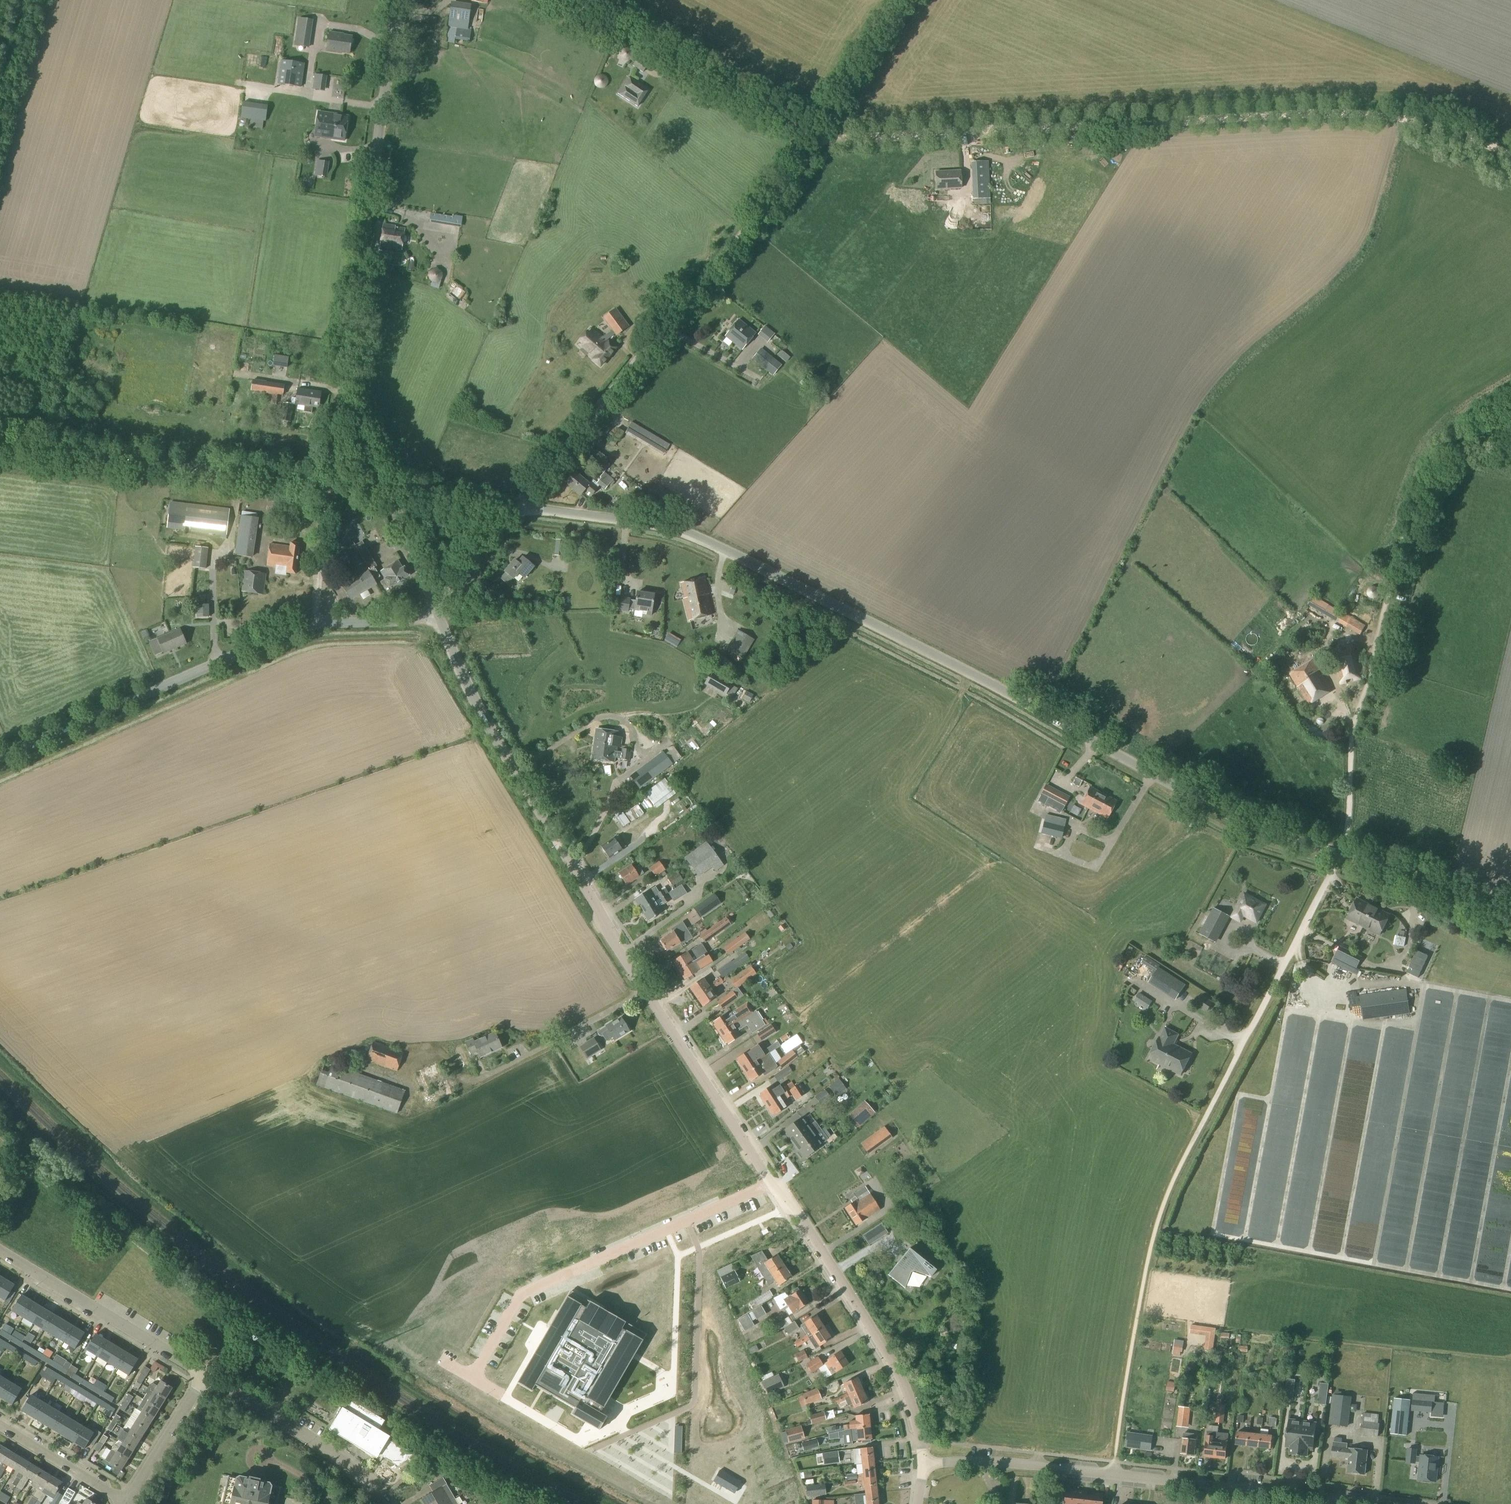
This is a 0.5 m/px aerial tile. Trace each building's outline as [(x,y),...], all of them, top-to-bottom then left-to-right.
[(467,29),(471,6),(451,3),(447,27),(467,29)] [(307,48),(311,20),(299,19),(295,47),(307,48)] [(469,41),(470,31),(456,29),(455,39),(469,41)] [(349,54),(350,45),(353,45),(353,40),(351,39),(352,37),(337,35),(337,34),(329,33),(326,51),(341,53),(349,54)] [(642,72),(647,65),(637,58),(632,66),(642,72)] [(301,87),(304,64),(281,61),(278,83),(301,87)] [(324,91),(326,76),(314,75),(312,90),(324,91)] [(637,106),(648,90),(628,77),(617,93),(637,106)] [(266,121),(268,105),(242,102),(241,118),(266,121)] [(316,124),(346,128),(348,117),(318,112),(316,124)] [(752,116),(746,112),(745,113),(742,119),(748,122),(752,116)] [(344,141),(346,128),(316,124),(314,137),(344,141)] [(327,177),(329,162),(316,161),(314,176),(327,177)] [(988,204),(988,199),(989,199),(987,162),(971,163),(973,200),(977,199),(977,205),(988,204)] [(937,189),(961,188),(960,171),(935,172),(937,189)] [(455,217),(430,213),(429,223),(459,228),(461,217),(455,216),(455,217)] [(402,249),(405,229),(395,227),(395,226),(383,224),(380,246),(402,249)] [(434,281),(444,279),(442,268),(433,270),(434,281)] [(605,317),(604,317),(614,330),(601,337),(605,341),(616,333),(617,335),(628,326),(615,309),(605,317)] [(742,349),(755,333),(739,320),(726,336),(742,349)] [(760,332),(768,338),(775,331),(767,324),(760,332)] [(605,341),(601,337),(600,339),(595,334),(594,334),(594,333),(591,336),(586,332),(580,341),(585,345),(583,347),(582,348),(583,348),(589,353),(588,354),(594,359),(593,360),(600,366),(615,348),(608,342),(608,343),(606,341),(605,341)] [(772,376),(781,365),(760,348),(751,359),(772,376)] [(786,363),(790,358),(783,352),(779,357),(786,363)] [(289,379),(288,360),(276,361),(277,380),(289,379)] [(282,396),(284,385),(252,380),(250,391),(268,393),(266,402),(276,404),(277,395),(282,396)] [(306,409),(305,414),(312,415),(313,410),(320,411),(322,394),(299,391),(297,401),(292,400),(291,406),(285,405),(282,423),(292,424),(294,407),(306,409)] [(632,422),(626,432),(664,454),(669,445),(632,422)] [(601,472),(606,467),(602,464),(598,469),(601,472)] [(590,483),(575,471),(566,483),(581,495),(585,490),(592,495),(598,488),(591,482),(590,483)] [(604,490),(613,480),(604,472),(600,477),(601,478),(596,483),(604,490)] [(248,498),(247,506),(244,506),(244,513),(263,514),(264,499),(248,498)] [(227,534),(230,510),(170,503),(167,527),(227,534)] [(251,557),(257,518),(241,516),(235,555),(251,557)] [(563,557),(564,541),(555,540),(554,556),(563,557)] [(295,574),(300,544),(291,543),(290,547),(270,544),(267,566),(277,567),(276,571),(287,572),(287,573),(295,574)] [(602,545),(593,544),(592,551),(602,552),(602,545)] [(205,569),(208,548),(195,547),(193,567),(205,569)] [(338,554),(342,562),(350,575),(351,574),(354,579),(343,586),(351,600),(362,593),(362,594),(361,595),(363,599),(367,597),(370,595),(368,591),(366,592),(366,591),(375,585),(376,585),(374,580),(380,577),(375,568),(377,567),(374,561),(365,567),(362,561),(357,554),(356,552),(354,553),(351,548),(346,551),(346,550),(338,554)] [(366,548),(365,549),(357,554),(362,561),(371,556),(366,548)] [(534,567),(523,557),(518,563),(515,560),(505,572),(505,573),(501,578),(508,584),(512,578),(513,579),(519,573),(525,578),(534,567)] [(403,568),(398,561),(381,572),(385,579),(380,582),(385,590),(389,587),(390,587),(410,575),(404,567),(403,568)] [(263,595),(266,574),(244,571),(241,592),(263,595)] [(689,620),(712,615),(707,593),(708,593),(704,577),(681,583),(685,599),(684,599),(689,620)] [(652,613),(655,595),(637,592),(636,601),(630,600),(630,599),(621,598),(619,609),(628,610),(629,609),(652,613)] [(1352,619),(1328,606),(1329,604),(1313,595),(1307,605),(1360,635),(1365,626),(1352,619)] [(198,617),(209,617),(209,605),(197,605),(198,617)] [(140,632),(143,640),(150,637),(147,629),(140,632)] [(186,644),(180,629),(150,642),(156,655),(159,653),(164,651),(165,653),(186,644)] [(743,659),(754,640),(737,630),(726,649),(743,659)] [(669,632),(664,639),(677,647),(681,639),(669,632)] [(1362,678),(1354,645),(1332,650),(1333,653),(1334,659),(1340,683),(1347,682),(1346,679),(1354,677),(1355,680),(1362,678)] [(718,666),(723,659),(711,650),(706,658),(718,666)] [(1333,690),(1320,670),(1321,669),(1315,659),(1290,674),(1297,686),(1298,686),(1310,704),(1333,690)] [(724,695),(730,683),(711,673),(705,685),(724,695)] [(750,701),(753,696),(745,691),(741,696),(750,701)] [(630,750),(621,749),(621,752),(616,752),(617,747),(621,748),(621,746),(622,745),(621,745),(622,740),(622,738),(618,737),(619,733),(619,732),(595,728),(591,759),(614,763),(615,758),(620,759),(620,760),(629,761),(630,750)] [(639,789),(640,789),(642,791),(649,786),(650,787),(665,776),(664,774),(674,767),(672,765),(672,764),(671,763),(662,751),(629,776),(639,789)] [(1063,808),(1069,797),(1045,784),(1039,795),(1063,808)] [(1107,818),(1116,801),(1090,787),(1081,804),(1107,818)] [(631,822),(648,811),(643,804),(651,799),(648,794),(623,811),(631,822)] [(1061,839),(1066,819),(1045,814),(1041,834),(1061,839)] [(711,842),(720,837),(717,833),(709,839),(711,842)] [(609,858),(622,850),(621,849),(626,847),(618,835),(613,839),(601,847),(602,848),(601,850),(603,853),(605,853),(609,858)] [(715,872),(724,866),(706,842),(685,858),(699,878),(712,868),(715,872)] [(655,877),(665,870),(659,862),(649,868),(655,877)] [(634,868),(632,865),(619,874),(626,885),(643,873),(638,866),(634,868)] [(672,886),(682,880),(678,873),(668,879),(672,886)] [(668,893),(673,902),(687,894),(681,885),(668,893)] [(659,899),(666,895),(668,893),(664,887),(660,889),(661,891),(656,894),(659,899)] [(642,910),(656,901),(649,891),(635,900),(642,910)] [(1257,922),(1266,905),(1244,893),(1235,911),(1257,922)] [(666,895),(659,899),(662,904),(669,900),(666,895)] [(700,918),(714,908),(706,898),(692,908),(700,918)] [(1364,927),(1374,907),(1357,899),(1347,918),(1364,927)] [(656,901),(642,910),(648,921),(662,912),(656,901)] [(1374,907),(1364,927),(1380,935),(1390,915),(1374,907)] [(1213,908),(1208,916),(1226,926),(1230,917),(1213,908)] [(705,943),(730,925),(725,917),(700,936),(705,943)] [(667,951),(680,942),(677,937),(680,934),(677,929),(667,935),(668,936),(660,940),(667,951)] [(749,939),(745,933),(730,943),(735,950),(749,939)] [(1355,968),(1358,963),(1361,957),(1339,946),(1336,951),(1334,957),(1355,968)] [(680,970),(702,956),(706,953),(703,947),(700,947),(697,948),(697,947),(687,953),(673,961),(675,964),(673,965),(677,972),(680,970)] [(711,961),(706,953),(702,956),(680,970),(677,972),(681,978),(683,977),(684,980),(699,971),(698,970),(708,965),(707,963),(710,961),(711,961)] [(1176,999),(1186,985),(1159,968),(1160,966),(1145,956),(1141,963),(1155,972),(1149,981),(1176,999)] [(744,963),(741,959),(738,961),(736,959),(732,962),(731,961),(717,971),(722,978),(736,968),(735,967),(738,965),(739,966),(744,963)] [(735,989),(756,974),(751,967),(730,981),(735,989)] [(1420,973),(1408,968),(1405,974),(1418,980),(1420,973)] [(721,980),(696,997),(703,1007),(717,998),(711,990),(728,978),(727,976),(721,980)] [(721,980),(720,977),(708,985),(703,978),(689,988),(696,997),(721,980)] [(1363,1020),(1410,1014),(1407,989),(1360,995),(1363,1020)] [(1136,998),(1151,1006),(1155,998),(1140,990),(1136,998)] [(721,1010),(737,998),(732,991),(716,1002),(721,1010)] [(1206,1012),(1212,1003),(1202,996),(1196,1005),(1206,1012)] [(743,1019),(753,1011),(747,1002),(734,1011),(736,1014),(729,1019),(726,1015),(714,1023),(721,1033),(743,1019)] [(743,1019),(721,1033),(727,1044),(740,1036),(737,1031),(746,1025),(752,1034),(768,1024),(765,1019),(762,1021),(755,1011),(754,1012),(753,1011),(743,1019)] [(613,1023),(606,1027),(597,1032),(599,1036),(600,1036),(601,1037),(602,1036),(606,1042),(613,1037),(613,1038),(614,1040),(618,1038),(619,1037),(629,1031),(628,1030),(628,1028),(626,1024),(624,1024),(621,1019),(613,1024),(613,1023)] [(798,1041),(808,1036),(801,1023),(792,1028),(798,1041)] [(771,1025),(756,1034),(761,1042),(775,1032),(771,1025)] [(1172,1044),(1177,1034),(1166,1028),(1161,1038),(1160,1037),(1149,1059),(1181,1075),(1192,1054),(1172,1044)] [(501,1048),(495,1033),(474,1042),(472,1038),(464,1042),(470,1055),(478,1051),(481,1057),(501,1048)] [(785,1034),(779,1038),(783,1044),(789,1040),(785,1034)] [(601,1050),(593,1038),(593,1039),(579,1047),(586,1059),(601,1050)] [(397,1072),(403,1052),(372,1042),(365,1061),(397,1072)] [(758,1045),(750,1051),(737,1059),(744,1070),(766,1055),(780,1046),(777,1042),(762,1051),(758,1045)] [(767,1055),(744,1070),(751,1080),(763,1072),(760,1067),(765,1064),(764,1063),(769,1060),(772,1065),(776,1062),(782,1058),(777,1049),(767,1055)] [(782,1058),(776,1062),(782,1069),(797,1057),(791,1050),(782,1058)] [(396,1114),(405,1090),(324,1062),(316,1086),(396,1114)] [(777,1082),(792,1072),(788,1066),(773,1076),(777,1082)] [(835,1097),(846,1089),(838,1079),(828,1086),(835,1097)] [(767,1105),(794,1087),(790,1081),(781,1088),(779,1085),(774,1089),(772,1086),(760,1094),(767,1105)] [(794,1087),(767,1105),(774,1115),(786,1107),(783,1102),(788,1098),(787,1098),(791,1095),(795,1101),(806,1094),(799,1084),(794,1087)] [(821,1106),(831,1099),(825,1090),(814,1097),(821,1106)] [(864,1101),(845,1117),(857,1130),(875,1114),(864,1101)] [(793,1144),(818,1126),(815,1121),(808,1126),(802,1118),(784,1131),(785,1132),(783,1133),(787,1139),(789,1138),(793,1144)] [(818,1126),(793,1144),(799,1151),(797,1153),(801,1158),(803,1157),(804,1158),(822,1145),(821,1144),(828,1139),(818,1126)] [(872,1136),(861,1144),(867,1153),(879,1145),(872,1136)] [(880,1210),(870,1194),(859,1201),(858,1199),(844,1208),(856,1226),(869,1217),(869,1216),(880,1210)] [(884,1238),(887,1242),(894,1238),(885,1224),(874,1232),(880,1241),(884,1238)] [(935,1271),(909,1248),(888,1275),(904,1288),(909,1273),(910,1273),(910,1272),(911,1272),(911,1271),(912,1271),(913,1271),(914,1271),(930,1277),(931,1277),(929,1276),(934,1270),(935,1271)] [(764,1279),(784,1266),(777,1255),(757,1268),(764,1279)] [(72,1277),(93,1272),(91,1265),(70,1270),(72,1277)] [(784,1266),(764,1279),(768,1285),(775,1280),(779,1286),(792,1278),(784,1266)] [(720,1278),(725,1289),(739,1282),(734,1271),(720,1278)] [(0,1286),(0,1297),(5,1301),(14,1286),(4,1280),(0,1286)] [(798,1291),(797,1288),(792,1291),(794,1294),(784,1300),(793,1314),(809,1304),(800,1290),(798,1291)] [(766,1304),(771,1300),(770,1298),(773,1296),(769,1290),(748,1304),(752,1310),(765,1302),(765,1303),(766,1304)] [(570,1291),(535,1352),(520,1377),(517,1383),(531,1391),(534,1386),(574,1408),(571,1414),(599,1431),(600,1428),(605,1420),(607,1417),(600,1414),(646,1335),(570,1291)] [(24,1317),(32,1303),(22,1297),(13,1311),(24,1317)] [(766,1304),(765,1303),(749,1313),(752,1318),(758,1314),(759,1317),(775,1306),(771,1300),(766,1304)] [(34,1324),(43,1309),(32,1303),(24,1317),(34,1324)] [(44,1330),(53,1315),(43,1309),(34,1324),(44,1330)] [(205,1322),(210,1313),(204,1309),(199,1318),(205,1322)] [(55,1336),(63,1322),(53,1315),(44,1330),(55,1336)] [(747,1315),(738,1320),(744,1332),(754,1326),(747,1315)] [(808,1337),(812,1335),(824,1327),(816,1315),(804,1323),(800,1326),(806,1335),(808,1337)] [(65,1342),(74,1328),(63,1322),(55,1336),(65,1342)] [(794,1322),(784,1328),(788,1335),(798,1328),(794,1322)] [(12,1336),(2,1330),(5,1325),(0,1323),(0,1336),(9,1341),(12,1336)] [(1213,1351),(1216,1329),(1191,1325),(1190,1332),(1208,1334),(1206,1350),(1213,1351)] [(810,1339),(808,1340),(815,1350),(819,1347),(820,1347),(831,1339),(824,1327),(812,1335),(808,1337),(810,1339)] [(74,1328),(65,1342),(75,1349),(84,1334),(74,1328)] [(21,1348),(23,1343),(22,1342),(24,1338),(17,1334),(15,1338),(12,1336),(9,1341),(21,1348)] [(97,1357),(106,1342),(96,1335),(87,1350),(97,1357)] [(810,1339),(808,1337),(806,1335),(800,1339),(801,1342),(802,1341),(804,1343),(808,1340),(810,1339)] [(797,1348),(804,1343),(802,1341),(801,1342),(800,1339),(793,1343),(797,1348)] [(1182,1352),(1184,1341),(1174,1340),(1172,1355),(1180,1356),(1180,1352),(1182,1352)] [(108,1363),(117,1348),(106,1342),(97,1357),(108,1363)] [(14,1354),(17,1349),(6,1343),(4,1348),(14,1354)] [(32,1355),(35,1350),(23,1343),(21,1348),(32,1355)] [(751,1355),(758,1351),(755,1345),(748,1349),(751,1355)] [(43,1361),(46,1357),(42,1355),(44,1350),(39,1347),(37,1351),(35,1350),(32,1355),(43,1361)] [(118,1369),(127,1354),(117,1348),(108,1363),(118,1369)] [(24,1360),(27,1356),(17,1349),(14,1354),(24,1360)] [(798,1362),(807,1358),(804,1350),(794,1355),(798,1362)] [(831,1375),(848,1364),(840,1352),(827,1360),(828,1361),(824,1364),(827,1369),(831,1375)] [(54,1368),(59,1360),(59,1359),(58,1359),(56,1363),(54,1362),(57,1357),(55,1356),(53,1361),(49,1359),(52,1355),(48,1353),(46,1357),(43,1361),(54,1368)] [(127,1354),(118,1369),(129,1375),(138,1360),(127,1354)] [(27,1356),(24,1360),(35,1366),(37,1362),(27,1356)] [(65,1375),(72,1364),(67,1361),(68,1360),(62,1357),(60,1361),(59,1360),(54,1368),(65,1375)] [(812,1373),(823,1365),(817,1357),(806,1364),(812,1373)] [(154,1362),(153,1365),(163,1371),(164,1368),(154,1362)] [(56,1380),(59,1375),(48,1368),(45,1373),(56,1380)] [(816,1371),(821,1385),(832,1381),(829,1375),(825,1376),(822,1368),(816,1371)] [(80,1377),(73,1373),(70,1378),(77,1382),(80,1377)] [(136,1381),(141,1384),(145,1377),(141,1374),(136,1381)] [(767,1395),(784,1387),(777,1374),(760,1383),(767,1395)] [(68,1386),(70,1382),(59,1375),(56,1380),(68,1386)] [(10,1383),(0,1377),(0,1397),(2,1398),(3,1396),(10,1383)] [(88,1389),(91,1384),(80,1377),(77,1382),(88,1389)] [(857,1378),(843,1384),(848,1393),(844,1395),(845,1398),(862,1390),(860,1385),(862,1384),(860,1379),(857,1379),(857,1378)] [(1293,1400),(1295,1380),(1287,1379),(1284,1399),(1293,1400)] [(136,1391),(141,1384),(136,1381),(132,1389),(136,1391)] [(1174,1392),(1175,1383),(1167,1381),(1166,1391),(1174,1392)] [(79,1393),(81,1389),(70,1382),(68,1386),(79,1393)] [(148,1388),(166,1399),(172,1389),(161,1382),(158,1387),(153,1384),(149,1385),(148,1388)] [(3,1396),(2,1398),(12,1404),(21,1390),(10,1383),(3,1396)] [(1326,1405),(1329,1384),(1320,1383),(1317,1404),(1326,1405)] [(99,1396),(102,1391),(91,1384),(88,1389),(99,1396)] [(159,1409),(166,1399),(148,1388),(145,1392),(146,1394),(143,1400),(148,1403),(148,1402),(159,1409)] [(90,1400),(92,1396),(81,1389),(79,1393),(90,1400)] [(817,1389),(801,1395),(806,1405),(821,1399),(817,1389)] [(844,1395),(839,1397),(841,1402),(845,1401),(848,1406),(852,1405),(854,1408),(867,1402),(867,1401),(869,1399),(867,1394),(864,1395),(862,1390),(845,1398),(844,1395)] [(102,1391),(99,1396),(110,1402),(113,1398),(102,1391)] [(124,1402),(128,1404),(133,1397),(128,1394),(124,1402)] [(1346,1426),(1350,1397),(1333,1395),(1329,1425),(1346,1426)] [(35,1412),(42,1402),(31,1396),(22,1411),(33,1417),(35,1412)] [(101,1407),(103,1402),(92,1396),(90,1400),(101,1407)] [(1409,1400),(1394,1398),(1394,1400),(1391,1435),(1406,1436),(1409,1400)] [(385,1421),(352,1400),(348,1408),(345,1406),(331,1429),(354,1443),(355,1443),(357,1443),(359,1444),(359,1446),(367,1452),(368,1451),(374,1454),(372,1456),(381,1461),(383,1457),(398,1466),(414,1455),(378,1433),(385,1421)] [(1431,1412),(1432,1402),(1412,1400),(1411,1410),(1431,1412)] [(46,1418),(52,1408),(42,1402),(35,1412),(33,1417),(43,1423),(46,1418)] [(103,1402),(101,1407),(112,1414),(115,1409),(103,1402)] [(124,1412),(128,1404),(124,1402),(119,1409),(124,1412)] [(153,1419),(159,1409),(148,1402),(148,1403),(142,1413),(153,1419)] [(1223,1423),(1225,1405),(1218,1405),(1215,1423),(1223,1423)] [(1188,1428),(1190,1408),(1179,1407),(1177,1427),(1188,1428)] [(56,1424),(62,1415),(52,1408),(46,1418),(43,1423),(53,1429),(56,1424)] [(828,1409),(828,1417),(836,1416),(835,1408),(828,1409)] [(811,1425),(825,1420),(823,1412),(809,1416),(811,1425)] [(147,1430),(153,1419),(142,1413),(136,1423),(147,1430)] [(1378,1423),(1379,1415),(1363,1413),(1362,1421),(1361,1421),(1360,1435),(1378,1437),(1379,1423),(1378,1423)] [(843,1430),(870,1427),(869,1414),(855,1416),(855,1421),(848,1421),(848,1425),(843,1425),(843,1426),(843,1430)] [(67,1430),(72,1421),(62,1415),(56,1424),(53,1429),(64,1435),(67,1430)] [(111,1422),(116,1425),(120,1418),(115,1415),(111,1422)] [(1277,1426),(1278,1420),(1275,1420),(1275,1417),(1269,1417),(1269,1419),(1269,1426),(1274,1427),(1274,1426),(1277,1426)] [(1298,1455),(1303,1421),(1289,1419),(1285,1446),(1291,1447),(1290,1454),(1298,1455)] [(77,1436),(83,1427),(72,1421),(67,1430),(64,1435),(74,1442),(77,1436)] [(1303,1421),(1298,1455),(1307,1456),(1308,1449),(1313,1450),(1317,1423),(1303,1421)] [(111,1432),(116,1425),(111,1422),(106,1429),(111,1432)] [(140,1440),(147,1430),(136,1423),(129,1433),(140,1440)] [(788,1443),(804,1438),(800,1426),(784,1431),(788,1443)] [(77,1436),(74,1442),(84,1448),(87,1443),(93,1433),(83,1427),(77,1436)] [(872,1439),(870,1427),(843,1430),(844,1435),(851,1434),(851,1442),(862,1440),(862,1443),(871,1442),(870,1440),(872,1439)] [(1259,1447),(1262,1429),(1261,1429),(1260,1434),(1249,1433),(1248,1446),(1259,1447)] [(1262,1429),(1259,1447),(1271,1449),(1273,1436),(1268,1435),(1268,1430),(1262,1429)] [(93,1433),(87,1443),(93,1446),(101,1433),(95,1430),(93,1433)] [(1216,1457),(1218,1433),(1208,1432),(1205,1456),(1216,1457)] [(1248,1446),(1249,1433),(1237,1432),(1236,1445),(1248,1446)] [(134,1450),(140,1440),(129,1433),(127,1437),(123,1435),(119,1441),(134,1450)] [(1195,1455),(1197,1440),(1197,1434),(1183,1433),(1182,1438),(1183,1438),(1181,1453),(1195,1455)] [(1218,1433),(1216,1457),(1226,1459),(1229,1434),(1218,1433)] [(98,1443),(103,1445),(107,1438),(103,1435),(98,1443)] [(1342,1443),(1342,1438),(1335,1437),(1335,1442),(1334,1442),(1332,1457),(1349,1458),(1347,1472),(1365,1474),(1368,1450),(1347,1448),(1348,1443),(1342,1443)] [(803,1450),(818,1446),(816,1439),(801,1444),(803,1450)] [(128,1460),(134,1450),(119,1441),(123,1443),(120,1449),(114,1445),(111,1451),(116,1454),(117,1453),(128,1460)] [(98,1453),(103,1445),(98,1443),(94,1450),(98,1453)] [(10,1452),(0,1445),(0,1469),(10,1452)] [(860,1449),(852,1450),(854,1465),(862,1464),(874,1463),(872,1447),(860,1449)] [(1421,1457),(1416,1456),(1417,1449),(1407,1448),(1406,1463),(1416,1464),(1416,1462),(1420,1463),(1419,1480),(1436,1481),(1439,1457),(1421,1455),(1421,1457)] [(121,1471),(128,1460),(117,1453),(116,1454),(111,1451),(105,1460),(110,1464),(121,1471)] [(422,1463),(428,1454),(422,1451),(417,1460),(422,1463)] [(823,1465),(839,1463),(838,1451),(822,1454),(823,1465)] [(21,1458),(10,1452),(0,1469),(0,1477),(7,1465),(14,1469),(21,1458)] [(17,1487),(31,1464),(21,1458),(14,1469),(18,1472),(15,1477),(16,1477),(12,1485),(17,1487)] [(445,1463),(443,1459),(439,1462),(438,1460),(428,1467),(434,1477),(447,1468),(450,1472),(453,1470),(448,1462),(445,1463)] [(857,1475),(856,1475),(857,1480),(863,1479),(876,1478),(874,1463),(862,1464),(863,1474),(857,1475)] [(34,1481),(41,1470),(31,1464),(17,1487),(13,1493),(18,1495),(21,1490),(22,1490),(29,1478),(33,1481),(34,1481)] [(37,1500),(51,1477),(41,1470),(34,1481),(33,1481),(31,1486),(37,1490),(32,1497),(37,1500)] [(723,1473),(716,1485),(733,1495),(740,1483),(723,1473)] [(260,1477),(251,1475),(250,1479),(240,1477),(237,1479),(229,1477),(223,1503),(276,1503),(280,1488),(272,1486),(270,1484),(259,1481),(260,1477)] [(51,1477),(37,1500),(34,1503),(40,1503),(45,1495),(53,1500),(51,1503),(59,1503),(61,1499),(63,1496),(58,1493),(60,1490),(58,1489),(62,1483),(51,1477)] [(454,1498),(442,1478),(430,1484),(435,1492),(421,1500),(424,1503),(444,1503),(453,1498),(454,1498)] [(863,1479),(857,1480),(857,1485),(864,1484),(865,1494),(876,1492),(877,1492),(876,1478),(863,1479)] [(67,1488),(61,1499),(69,1503),(75,1492),(67,1488)] [(476,1497),(483,1493),(480,1488),(473,1492),(476,1497)] [(1078,1491),(1070,1491),(1070,1493),(1065,1493),(1064,1503),(1076,1503),(1078,1491)] [(1089,1496),(1084,1495),(1085,1492),(1078,1491),(1076,1503),(1088,1503),(1089,1496)] [(854,1495),(855,1503),(878,1503),(877,1492),(876,1492),(865,1494),(854,1495)] [(1088,1503),(1101,1503),(1102,1494),(1094,1493),(1094,1496),(1089,1496),(1088,1503)]
